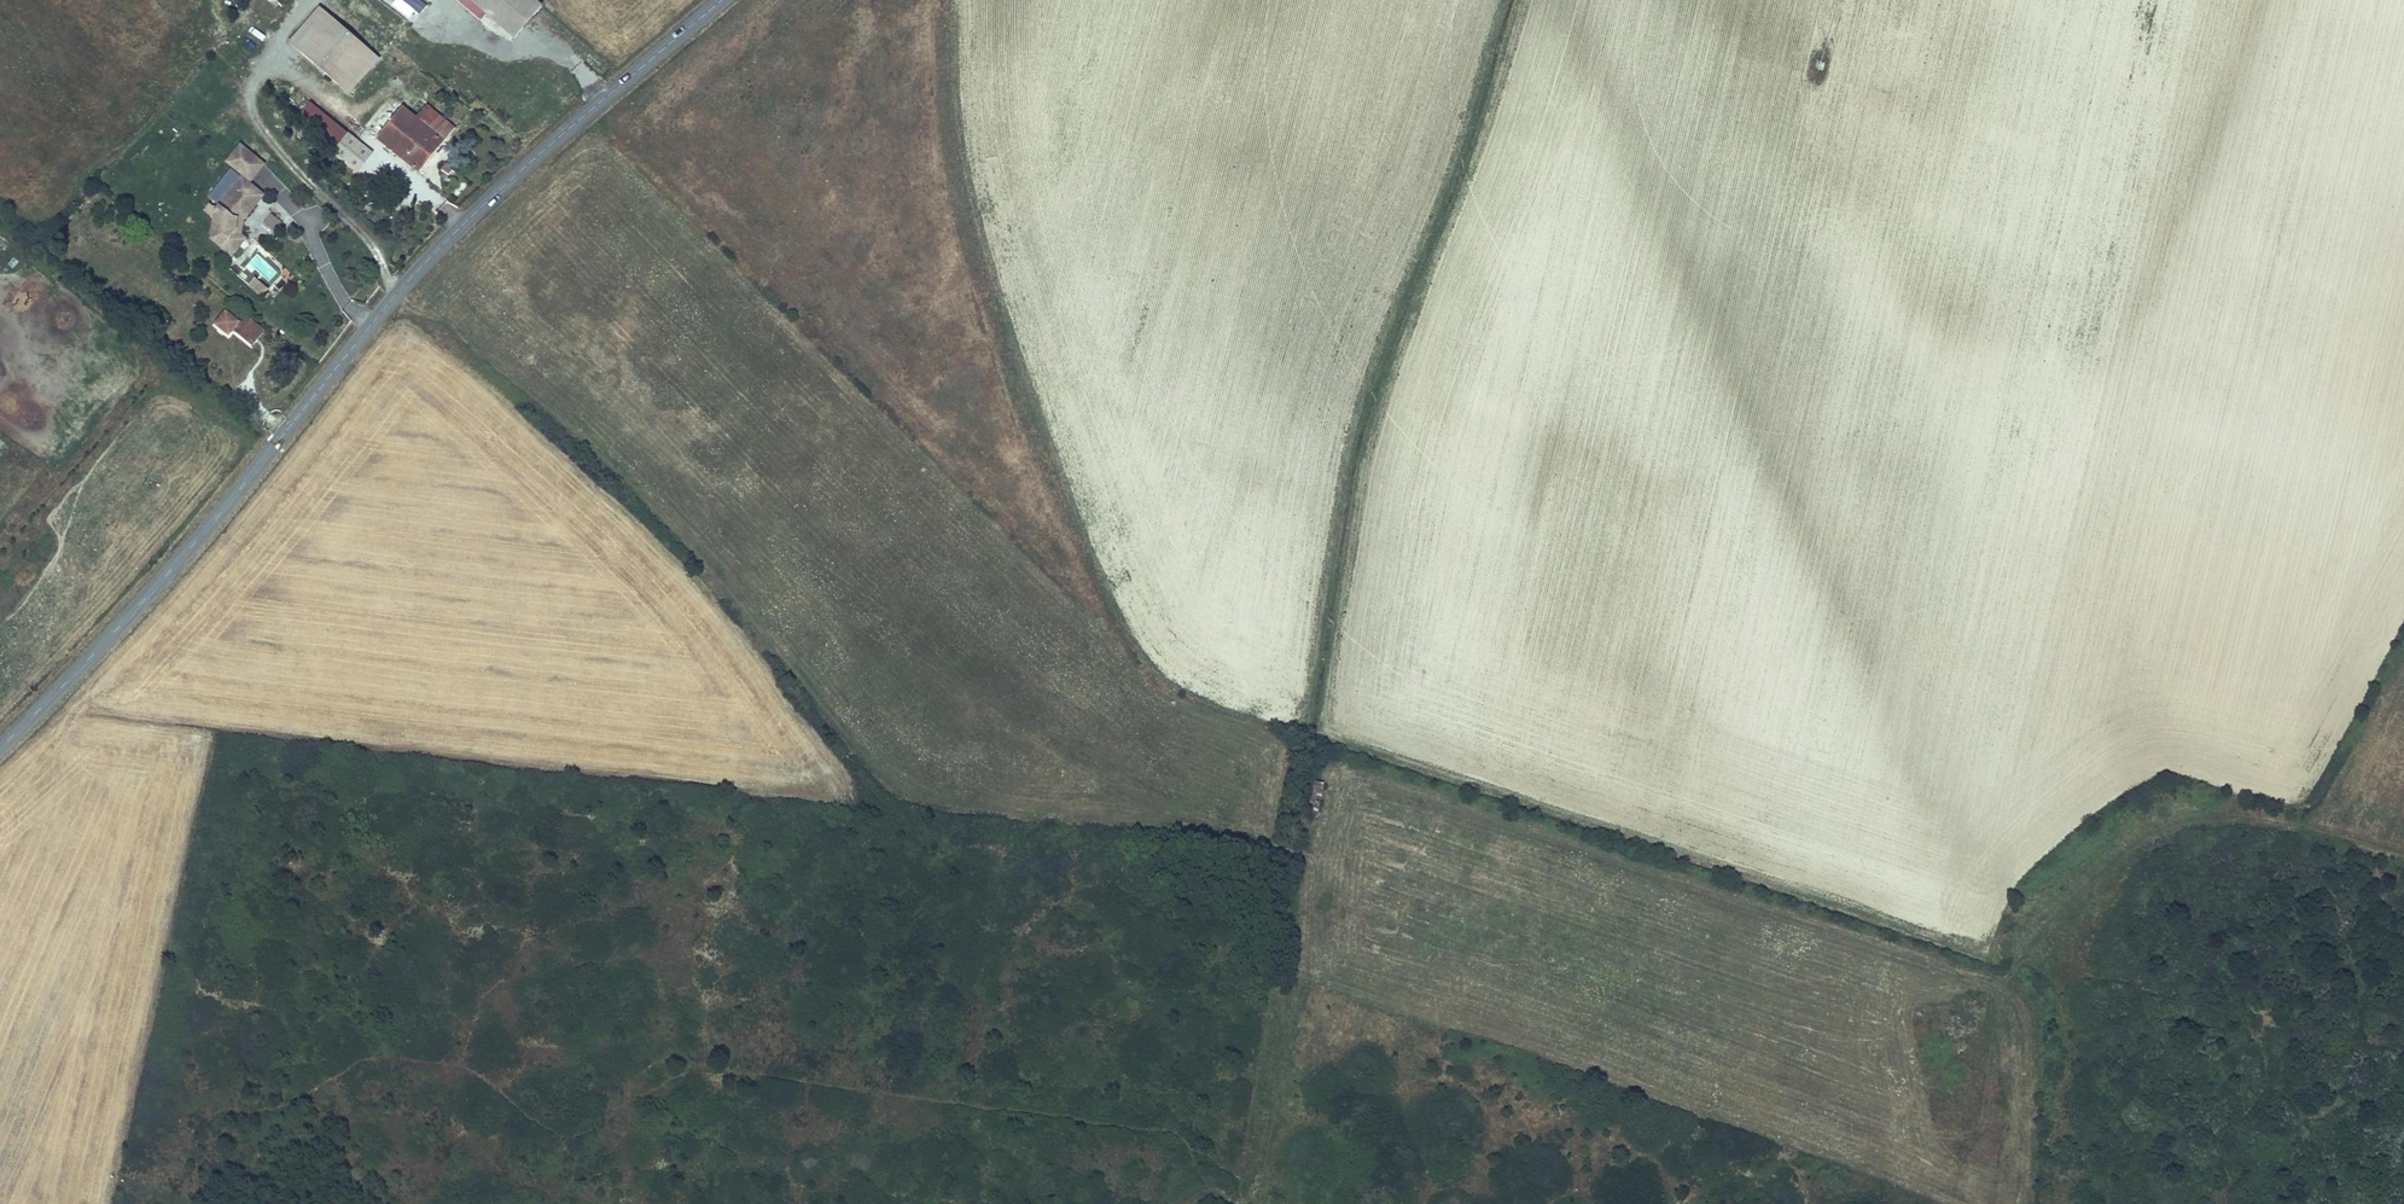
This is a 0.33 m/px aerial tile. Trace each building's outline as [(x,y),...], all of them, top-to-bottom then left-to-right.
[(420,0),(401,0),(419,15),(427,6),(420,0)] [(514,41),(541,9),(531,0),(466,0),(514,41)] [(307,58),(337,22),(318,7),(289,43),(307,58)] [(350,92),(379,57),(337,22),(307,58),(350,92)] [(348,134),(310,103),(299,117),(338,147),(342,141),(348,134)] [(379,136),(399,112),(387,103),(367,127),(379,136)] [(419,173),(455,129),(433,111),(428,107),(417,121),(402,108),(399,112),(379,136),(377,139),(419,173)] [(378,158),(348,134),(342,141),(372,165),(378,158)] [(231,167),(208,196),(218,204),(216,207),(210,202),(204,210),(212,216),(210,237),(232,255),(246,237),(242,234),(243,221),(265,194),(250,183),(266,163),(240,142),(224,161),(231,167)] [(452,171),(445,166),(443,170),(449,175),(452,171)] [(284,223),(271,213),(263,223),(276,233),(284,223)] [(266,287),(255,277),(248,284),(259,294),(266,287)] [(248,341),(259,327),(247,317),(241,325),(226,314),(217,326),(229,335),(236,326),(238,328),(236,332),(248,341)] [(251,344),(262,329),(259,327),(248,341),(251,344)]
